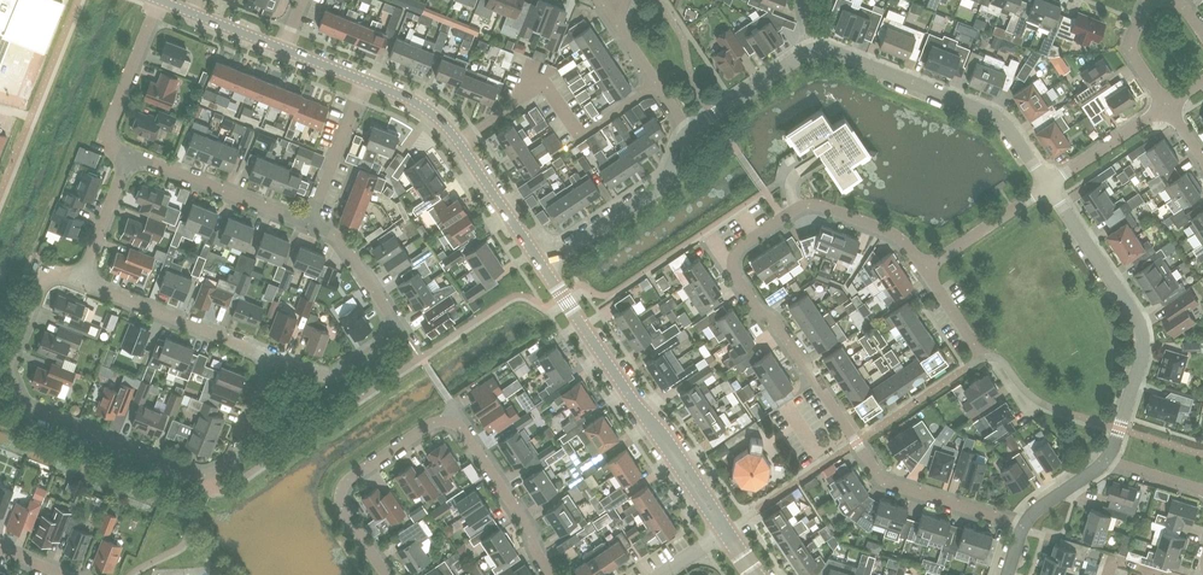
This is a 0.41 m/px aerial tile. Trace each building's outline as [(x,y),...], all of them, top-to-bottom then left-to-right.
[(11,35),(43,48),(62,0),(0,0),(0,62),(11,35)] [(278,0),(254,0),(274,8),(278,0)] [(421,0),(413,0),(410,8),(422,12),(426,2),(421,0)] [(505,0),(479,0),(474,11),(490,18),(494,8),(501,10),(505,0)] [(501,10),(507,13),(503,23),(519,29),(525,14),(517,11),(521,0),(505,0),(501,10)] [(542,29),(552,4),(542,0),(538,0),(532,17),(525,14),(519,29),(518,32),(527,36),(531,24),(542,29)] [(747,2),(767,10),(772,12),(774,5),(781,8),(784,0),(748,0),(747,2)] [(856,13),(849,10),(853,0),(852,0),(835,0),(830,12),(839,16),(834,28),(848,34),(856,13)] [(927,6),(936,9),(939,1),(939,0),(929,0),(927,6)] [(981,2),(988,5),(989,9),(999,12),(1000,10),(1002,5),(1004,0),(982,0),(981,2)] [(1000,10),(1008,13),(1010,8),(1015,10),(1018,0),(1004,0),(1002,5),(1000,10)] [(1040,20),(1048,0),(1033,0),(1028,15),(1040,20)] [(1060,5),(1061,2),(1056,0),(1048,0),(1040,20),(1038,25),(1050,30),(1060,5)] [(557,50),(560,44),(564,34),(557,32),(566,9),(552,4),(542,29),(554,33),(548,47),(557,50)] [(395,29),(403,9),(395,5),(387,26),(395,29)] [(343,37),(350,19),(353,10),(349,8),(345,17),(338,14),(330,34),(335,36),(335,34),(343,37)] [(864,16),(856,13),(848,34),(862,39),(867,26),(876,29),(882,13),(868,8),(864,16)] [(330,34),(338,14),(325,9),(318,27),(326,30),(325,32),(330,34)] [(354,43),(362,23),(355,20),(358,11),(353,10),(350,19),(343,37),(350,39),(349,41),(354,43)] [(785,17),(772,12),(767,10),(753,20),(772,49),(784,42),(782,39),(777,31),(781,28),(785,17)] [(1005,29),(1013,32),(1020,15),(1012,11),(1005,29)] [(1105,22),(1079,12),(1074,22),(1062,17),(1055,34),(1073,41),(1074,38),(1088,43),(1090,38),(1098,41),(1100,36),(1102,35),(1103,32),(1104,30),(1103,27),(1105,22)] [(430,26),(433,18),(421,13),(418,21),(430,26)] [(440,13),(438,19),(444,22),(447,15),(440,13)] [(893,52),(904,23),(884,15),(877,32),(884,34),(879,46),(893,52)] [(1028,18),(1020,15),(1013,32),(1021,36),(1028,18)] [(772,49),(753,20),(746,24),(745,24),(734,32),(744,46),(750,41),(759,55),(760,54),(762,56),(772,49)] [(956,28),(962,31),(966,23),(959,20),(956,28)] [(574,36),(581,46),(597,36),(590,25),(583,29),(578,21),(569,28),(567,32),(564,34),(560,44),(560,45),(568,40),(574,36)] [(360,43),(367,46),(374,28),(362,23),(354,43),(359,45),(360,43)] [(918,48),(924,32),(904,23),(893,52),(907,57),(911,45),(918,48)] [(479,28),(469,24),(467,31),(476,34),(479,28)] [(402,60),(409,42),(415,28),(410,26),(404,40),(397,37),(389,55),(402,60)] [(452,33),(463,38),(466,31),(455,27),(452,33)] [(367,46),(374,49),(373,51),(379,53),(387,33),(374,28),(367,46)] [(728,75),(743,65),(736,55),(743,50),(729,28),(716,37),(724,48),(714,55),(719,61),(717,63),(721,68),(723,67),(728,75)] [(440,29),(433,47),(441,50),(448,32),(440,29)] [(466,31),(463,38),(471,41),(474,34),(466,31)] [(931,71),(936,73),(951,37),(944,34),(942,37),(929,32),(922,49),(929,52),(924,64),(930,66),(929,67),(931,71)] [(1040,52),(1047,55),(1055,34),(1048,32),(1040,52)] [(574,36),(568,40),(575,50),(581,46),(574,36)] [(604,46),(597,36),(581,46),(581,47),(577,49),(579,54),(584,51),(588,57),(604,46)] [(958,39),(951,37),(936,73),(941,75),(945,73),(946,72),(951,75),(956,62),(963,65),(970,48),(956,43),(958,39)] [(479,39),(477,46),(485,49),(488,42),(479,39)] [(185,74),(191,61),(183,58),(186,48),(166,40),(160,56),(174,62),(172,69),(185,74)] [(402,60),(414,65),(421,47),(409,42),(402,60)] [(610,56),(604,46),(588,57),(592,63),(589,64),(589,67),(590,70),(610,56)] [(421,47),(414,65),(427,70),(434,52),(421,47)] [(510,61),(513,52),(500,47),(495,60),(501,63),(503,59),(510,61)] [(982,87),(995,56),(985,52),(984,55),(971,50),(965,65),(973,68),(968,81),(982,87)] [(1025,61),(1033,66),(1041,53),(1032,50),(1025,61)] [(435,75),(447,80),(455,57),(444,53),(435,75)] [(1058,70),(1061,75),(1069,69),(1066,64),(1059,54),(1048,55),(1058,70)] [(465,66),(466,66),(468,61),(456,56),(455,57),(447,80),(458,84),(465,66)] [(595,81),(617,66),(610,56),(590,70),(587,72),(591,76),(592,76),(595,81)] [(1004,60),(995,56),(982,87),(997,93),(1005,73),(1013,76),(1019,61),(1011,57),(1008,65),(1003,63),(1004,60)] [(209,78),(222,83),(229,65),(221,62),(222,60),(217,58),(209,78)] [(1093,96),(1110,84),(1106,78),(1113,74),(1102,58),(1081,73),(1089,85),(1074,95),(1081,104),(1081,105),(1093,96)] [(1016,75),(1024,80),(1033,66),(1025,61),(1016,75)] [(564,73),(570,69),(566,63),(560,67),(564,73)] [(236,68),(229,65),(222,83),(234,88),(242,68),(237,66),(236,68)] [(456,90),(468,94),(475,76),(468,73),(470,68),(466,66),(465,66),(458,84),(456,90)] [(624,76),(617,66),(595,81),(599,86),(594,89),(597,94),(602,91),(611,85),(624,76)] [(246,70),(242,68),(234,88),(246,93),(253,74),(246,72),(246,70)] [(577,68),(565,76),(570,83),(574,80),(582,75),(577,68)] [(169,107),(175,90),(173,89),(178,78),(162,72),(157,83),(151,80),(144,97),(169,107)] [(261,77),(253,74),(246,93),(258,97),(266,77),(261,75),(261,77)] [(491,103),(494,96),(497,97),(503,81),(488,75),(486,81),(479,99),(491,103)] [(479,99),(486,81),(475,76),(468,94),(479,99)] [(631,87),(624,76),(611,85),(602,91),(609,102),(631,87)] [(271,79),(266,77),(258,97),(270,102),(277,84),(270,81),(271,79)] [(1013,94),(1021,107),(1040,94),(1045,90),(1037,78),(1013,94)] [(570,83),(568,84),(573,91),(579,87),(574,80),(570,83)] [(285,87),(277,84),(270,102),(282,107),(290,87),(286,85),(285,87)] [(1087,114),(1090,118),(1110,104),(1115,111),(1135,98),(1126,85),(1113,94),(1108,87),(1093,97),(1093,96),(1081,105),(1081,104),(1080,104),(1087,114)] [(295,89),(290,87),(282,107),(294,111),(295,112),(301,96),(302,94),(294,91),(295,89)] [(575,95),(579,101),(588,96),(583,89),(575,95)] [(1045,90),(1040,94),(1021,107),(1029,119),(1040,112),(1044,118),(1056,109),(1052,104),(1053,102),(1045,90)] [(232,103),(240,107),(243,99),(236,95),(232,103)] [(297,119),(306,122),(314,101),(301,96),(295,112),(294,111),(288,127),(294,130),(296,125),(295,125),(297,119)] [(200,102),(209,106),(211,101),(202,97),(200,102)] [(590,100),(583,105),(592,117),(599,112),(590,100)] [(314,101),(306,122),(316,126),(314,132),(312,132),(311,136),(316,138),(328,107),(314,101)] [(215,108),(224,112),(226,107),(217,103),(215,108)] [(632,107),(636,113),(647,130),(648,130),(654,139),(654,138),(664,132),(653,116),(648,119),(638,103),(632,107)] [(199,117),(203,107),(199,105),(197,104),(193,114),(199,117)] [(528,110),(536,123),(544,117),(536,105),(528,110)] [(1064,112),(1060,106),(1056,109),(1044,118),(1047,123),(1035,132),(1043,144),(1062,131),(1069,127),(1061,114),(1064,112)] [(235,110),(226,107),(224,112),(233,115),(235,110)] [(631,107),(624,112),(631,122),(638,117),(631,107)] [(821,109),(787,131),(799,148),(811,140),(813,143),(812,144),(816,150),(817,149),(841,185),(858,174),(850,161),(867,150),(844,117),(832,125),(821,109)] [(146,135),(154,138),(159,126),(170,130),(176,117),(159,110),(156,117),(154,116),(153,117),(138,111),(132,128),(146,134),(146,135)] [(212,117),(221,120),(223,114),(214,111),(212,117)] [(240,118),(249,121),(251,116),(242,113),(240,118)] [(1089,130),(1095,126),(1090,118),(1087,114),(1081,119),(1089,130)] [(249,121),(258,125),(260,120),(251,116),(249,121)] [(627,128),(619,116),(612,121),(620,133),(627,128)] [(548,124),(544,117),(536,123),(532,126),(536,132),(548,124)] [(221,126),(229,129),(233,121),(224,118),(221,126)] [(264,127),(273,131),(275,126),(266,122),(264,127)] [(496,135),(503,145),(524,131),(522,127),(517,131),(512,124),(496,135)] [(370,169),(378,149),(386,130),(373,125),(366,144),(370,146),(365,158),(359,156),(356,164),(370,169)] [(186,151),(197,156),(208,128),(204,126),(201,133),(194,130),(186,151)] [(254,129),(246,126),(240,142),(248,145),(254,129)] [(275,126),(273,131),(282,134),(284,129),(275,126)] [(295,130),(294,130),(288,127),(285,136),(292,138),(295,130)] [(218,135),(211,132),(212,129),(208,128),(197,156),(208,160),(216,139),(217,139),(218,135)] [(378,149),(391,154),(398,134),(386,130),(378,149)] [(591,134),(600,146),(607,142),(598,130),(591,134)] [(659,146),(654,138),(654,139),(648,130),(647,130),(637,137),(648,153),(659,146)] [(503,145),(510,155),(526,145),(522,138),(527,135),(524,131),(503,145)] [(545,147),(558,138),(553,131),(541,140),(545,147)] [(1070,143),(1062,131),(1043,144),(1051,156),(1070,143)] [(610,162),(600,146),(591,134),(584,139),(599,161),(598,166),(600,169),(610,185),(621,178),(610,162)] [(638,160),(638,159),(648,153),(637,137),(633,140),(629,134),(623,138),(638,160)] [(216,139),(208,160),(219,164),(230,136),(226,135),(223,142),(217,139),(216,139)] [(230,136),(219,164),(231,169),(239,148),(232,145),(234,138),(230,136)] [(268,142),(266,147),(268,148),(272,150),(277,139),(277,138),(270,136),(268,142)] [(280,144),(286,147),(289,141),(282,138),(280,144)] [(548,151),(550,153),(563,145),(558,138),(545,147),(548,151)] [(620,155),(631,171),(642,164),(638,159),(638,160),(623,138),(618,141),(622,147),(617,151),(620,155)] [(1147,149),(1154,161),(1171,149),(1164,138),(1147,149)] [(100,153),(80,145),(75,157),(95,165),(100,153)] [(297,151),(311,156),(314,150),(300,145),(297,151)] [(510,155),(517,166),(533,155),(526,145),(510,155)] [(1132,159),(1144,151),(1140,145),(1128,153),(1132,159)] [(539,157),(548,151),(545,147),(533,155),(517,166),(524,176),(543,163),(539,157)] [(260,181),(271,153),(272,150),(268,148),(264,158),(257,155),(249,176),(260,181)] [(1171,149),(1154,161),(1162,172),(1179,160),(1171,149)] [(293,161),(282,189),(294,194),(297,187),(299,188),(298,190),(307,194),(312,180),(301,176),(302,173),(300,172),(304,161),(308,162),(311,156),(297,151),(293,161)] [(322,162),(325,154),(317,151),(315,160),(322,162)] [(395,169),(404,157),(397,152),(388,164),(395,169)] [(260,181),(271,185),(280,164),(273,161),(275,154),(271,153),(260,181)] [(577,158),(585,170),(591,166),(583,154),(577,158)] [(414,184),(435,170),(425,155),(411,165),(405,155),(404,157),(395,169),(392,174),(398,179),(404,170),(414,184)] [(559,167),(565,162),(560,155),(552,161),(556,166),(559,167)] [(620,155),(610,162),(621,178),(631,171),(620,155)] [(282,189),(293,161),(289,160),(287,166),(280,164),(271,185),(282,189)] [(1082,196),(1090,208),(1110,195),(1105,188),(1110,185),(1106,179),(1117,171),(1112,164),(1098,174),(1103,181),(1101,183),(1082,196)] [(542,172),(546,178),(556,171),(552,165),(542,172)] [(353,180),(373,188),(381,191),(386,178),(360,168),(356,176),(354,175),(353,180)] [(92,200),(101,177),(84,170),(75,193),(67,190),(64,198),(82,205),(84,199),(87,198),(92,200)] [(435,170),(414,184),(424,199),(411,208),(416,215),(432,204),(427,197),(445,185),(435,170)] [(547,180),(546,178),(542,172),(527,181),(533,189),(547,180)] [(579,183),(590,199),(600,192),(587,172),(580,176),(577,172),(574,172),(572,173),(579,183)] [(1187,172),(1169,183),(1177,195),(1197,181),(1192,173),(1190,172),(1187,172)] [(566,186),(569,190),(579,206),(590,199),(579,183),(572,173),(570,175),(569,178),(572,182),(566,186)] [(1147,181),(1151,187),(1163,179),(1159,173),(1147,181)] [(1155,193),(1167,185),(1163,179),(1151,187),(1155,193)] [(353,185),(350,193),(368,200),(373,188),(353,180),(351,184),(353,185)] [(1202,194),(1201,193),(1202,191),(1202,189),(1197,181),(1177,195),(1184,206),(1202,194)] [(171,196),(164,193),(164,191),(152,186),(151,188),(142,184),(140,189),(136,200),(143,203),(140,210),(175,224),(181,209),(175,206),(174,207),(167,205),(171,196)] [(554,212),(559,220),(569,213),(558,197),(553,190),(540,199),(550,215),(554,212)] [(558,197),(569,213),(579,206),(569,190),(558,197)] [(345,199),(343,204),(363,212),(368,200),(350,193),(347,200),(345,199)] [(1114,202),(1110,195),(1090,208),(1098,220),(1114,210),(1119,218),(1129,211),(1132,209),(1127,201),(1125,202),(1121,197),(1114,202)] [(428,209),(437,223),(440,228),(468,210),(464,204),(461,205),(457,198),(446,206),(441,200),(428,209)] [(400,211),(405,208),(401,200),(396,202),(400,211)] [(52,217),(53,218),(48,229),(61,234),(62,231),(77,237),(84,221),(69,215),(72,207),(58,201),(52,217)] [(184,224),(197,229),(205,208),(193,203),(184,224)] [(358,224),(363,212),(343,204),(341,209),(343,209),(340,217),(358,224)] [(1168,225),(1174,221),(1186,213),(1182,207),(1164,219),(1168,225)] [(201,237),(206,239),(205,242),(212,244),(213,242),(218,228),(217,228),(217,230),(211,228),(217,212),(205,208),(197,229),(203,231),(201,237)] [(405,208),(400,211),(404,220),(409,217),(405,208)] [(440,228),(449,241),(453,248),(467,238),(463,232),(475,224),(470,218),(472,215),(468,210),(440,228)] [(1200,228),(1202,226),(1202,210),(1192,217),(1200,228)] [(549,218),(544,211),(536,216),(541,223),(549,218)] [(1107,235),(1116,248),(1136,235),(1131,226),(1137,222),(1129,211),(1119,218),(1114,221),(1118,228),(1107,235)] [(1178,227),(1190,219),(1186,213),(1174,221),(1178,227)] [(159,239),(165,223),(149,217),(146,225),(129,218),(121,236),(136,242),(135,243),(143,246),(143,245),(145,245),(149,235),(159,239)] [(231,249),(233,243),(241,222),(229,217),(223,230),(218,228),(213,242),(231,249)] [(233,243),(245,248),(253,227),(241,222),(233,243)] [(387,231),(391,236),(373,248),(382,261),(384,260),(383,260),(402,247),(395,236),(403,231),(398,224),(387,231)] [(381,225),(373,231),(376,235),(384,230),(381,225)] [(809,250),(824,256),(834,229),(822,225),(818,234),(816,233),(814,237),(809,235),(799,238),(804,252),(809,250)] [(178,246),(183,232),(176,229),(170,243),(178,246)] [(838,255),(846,234),(834,229),(824,256),(836,261),(838,255)] [(256,252),(268,257),(277,236),(264,231),(256,252)] [(368,241),(376,235),(373,231),(365,236),(368,241)] [(859,239),(846,234),(838,255),(851,260),(859,239)] [(1141,261),(1145,258),(1156,251),(1148,239),(1142,244),(1136,235),(1116,248),(1126,262),(1136,254),(1141,261)] [(281,262),(289,241),(277,236),(268,257),(281,262)] [(784,238),(773,246),(789,270),(800,262),(797,259),(803,255),(801,249),(796,241),(789,246),(784,238)] [(474,267),(494,253),(485,240),(465,254),(474,267)] [(1172,240),(1161,247),(1162,248),(1167,255),(1177,248),(1172,240)] [(1197,255),(1202,251),(1202,242),(1193,249),(1197,255)] [(174,255),(177,246),(170,243),(167,252),(174,255)] [(427,256),(433,252),(428,244),(422,248),(427,256)] [(293,264),(305,268),(313,250),(300,245),(293,264)] [(778,278),(789,270),(773,246),(762,253),(777,276),(778,278)] [(411,260),(402,247),(383,260),(384,260),(392,273),(411,260)] [(458,247),(442,258),(448,268),(465,256),(458,247)] [(1134,274),(1144,288),(1171,270),(1163,258),(1167,255),(1162,248),(1161,247),(1156,251),(1145,258),(1149,264),(1134,274)] [(858,261),(864,252),(859,249),(853,257),(858,261)] [(862,265),(868,274),(873,280),(898,263),(890,252),(879,259),(872,249),(862,265)] [(313,250),(305,268),(304,273),(316,278),(325,255),(313,250)] [(149,270),(154,257),(138,251),(135,259),(118,252),(111,269),(122,273),(136,279),(141,267),(149,270)] [(684,251),(668,262),(674,270),(690,259),(684,251)] [(234,268),(242,271),(248,256),(240,253),(234,268)] [(494,253),(474,267),(483,280),(503,267),(494,253)] [(750,261),(761,277),(766,283),(777,276),(762,253),(750,261)] [(198,254),(191,273),(199,276),(206,257),(198,254)] [(242,271),(250,275),(256,259),(248,256),(242,271)] [(682,269),(690,280),(706,270),(698,258),(682,269)] [(426,284),(422,277),(431,270),(423,259),(408,269),(412,275),(397,285),(402,292),(405,290),(409,295),(426,284)] [(856,265),(849,262),(846,270),(851,272),(856,265)] [(905,274),(898,263),(873,280),(880,291),(886,286),(905,274)] [(280,281),(285,268),(285,267),(278,264),(273,278),(280,281)] [(328,265),(321,283),(335,289),(338,281),(333,279),(337,269),(328,265)] [(159,288),(171,293),(179,273),(167,268),(159,288)] [(294,271),(285,268),(280,281),(278,286),(287,289),(294,271)] [(831,273),(828,272),(819,268),(816,276),(828,281),(831,273)] [(682,286),(689,297),(713,280),(706,270),(690,280),(682,286)] [(1179,283),(1171,270),(1144,288),(1153,302),(1168,292),(1172,298),(1186,289),(1181,281),(1179,283)] [(244,293),(248,282),(251,275),(250,275),(242,271),(237,284),(235,289),(244,293)] [(184,298),(192,278),(179,273),(171,293),(184,298)] [(883,298),(890,309),(903,300),(899,294),(913,285),(905,274),(886,286),(891,293),(883,298)] [(235,289),(237,284),(219,276),(215,286),(203,281),(195,302),(208,307),(211,298),(229,305),(235,289)] [(433,287),(440,284),(437,276),(430,279),(433,287)] [(311,279),(304,296),(314,300),(321,283),(311,279)] [(721,291),(713,280),(689,297),(701,315),(719,302),(715,296),(721,291)] [(789,284),(794,291),(800,287),(795,280),(789,284)] [(470,300),(485,290),(480,281),(465,291),(470,300)] [(431,306),(433,305),(449,294),(456,289),(452,283),(431,290),(426,284),(409,295),(412,300),(409,302),(414,309),(427,300),(431,306)] [(788,306),(796,317),(815,304),(811,298),(813,297),(814,290),(810,284),(804,288),(807,293),(788,306)] [(783,285),(771,293),(776,300),(788,292),(783,285)] [(839,304),(848,298),(842,289),(839,288),(832,293),(839,304)] [(1190,289),(1173,300),(1178,308),(1163,318),(1174,334),(1195,320),(1187,309),(1198,302),(1190,289)] [(620,311),(613,315),(621,326),(637,315),(630,304),(635,301),(629,293),(615,303),(620,311)] [(869,298),(865,293),(853,301),(857,306),(869,298)] [(456,305),(449,294),(433,305),(437,311),(422,321),(428,330),(428,332),(429,335),(434,335),(436,334),(436,332),(453,320),(447,311),(456,305)] [(71,327),(86,333),(90,322),(84,319),(89,306),(59,295),(53,309),(75,318),(71,327)] [(313,300),(301,295),(295,310),(308,314),(313,300)] [(677,304),(672,296),(666,300),(671,308),(677,304)] [(256,324),(263,307),(239,298),(232,317),(242,321),(243,319),(256,324)] [(844,306),(848,313),(857,307),(852,300),(844,306)] [(889,313),(897,324),(915,312),(907,301),(889,313)] [(358,303),(340,316),(349,330),(350,329),(355,337),(358,336),(363,337),(367,334),(368,329),(370,327),(362,314),(364,312),(358,303)] [(732,308),(727,311),(722,304),(714,309),(715,311),(709,315),(708,314),(694,323),(699,330),(708,324),(715,335),(739,319),(732,308)] [(822,315),(815,304),(796,317),(803,328),(822,315)] [(281,308),(280,310),(278,310),(270,332),(288,339),(297,317),(286,313),(287,310),(281,308)] [(107,320),(116,321),(118,313),(108,312),(107,320)] [(318,316),(312,313),(310,312),(304,328),(312,331),(306,346),(321,352),(324,343),(328,331),(323,329),(325,324),(317,320),(318,316)] [(803,328),(811,339),(829,326),(840,319),(837,314),(831,318),(827,312),(822,315),(803,328)] [(904,335),(922,323),(915,312),(897,324),(904,335)] [(628,337),(651,321),(656,318),(653,313),(641,321),(637,315),(621,326),(628,337)] [(727,335),(730,341),(747,330),(739,319),(715,335),(719,341),(727,335)] [(651,321),(628,337),(636,348),(659,333),(651,321)] [(666,340),(674,334),(680,330),(674,322),(660,332),(666,340)] [(121,345),(136,351),(133,359),(145,363),(150,350),(144,347),(149,335),(146,329),(130,323),(121,345)] [(904,335),(911,346),(929,334),(922,323),(904,335)] [(38,348),(63,358),(68,344),(76,347),(81,334),(60,326),(57,335),(45,330),(38,348)] [(847,338),(842,332),(836,331),(834,332),(829,326),(811,339),(818,350),(837,337),(840,342),(847,338)] [(876,338),(882,334),(876,326),(868,331),(871,336),(873,334),(876,338)] [(754,341),(747,330),(730,341),(734,346),(729,349),(728,353),(730,356),(724,360),(729,368),(736,363),(734,360),(741,355),(739,351),(754,341)] [(691,344),(697,342),(692,332),(686,334),(691,344)] [(859,340),(864,346),(870,342),(867,339),(869,337),(866,333),(858,338),(859,340)] [(646,363),(653,374),(678,357),(672,347),(679,342),(674,334),(666,340),(648,352),(652,359),(646,363)] [(880,348),(887,343),(882,334),(876,338),(879,342),(877,343),(880,348)] [(919,357),(937,345),(929,334),(911,346),(919,357)] [(171,363),(179,342),(166,337),(164,342),(157,339),(148,363),(160,368),(163,360),(171,363)] [(841,345),(823,357),(831,368),(849,356),(864,346),(859,340),(847,348),(845,345),(842,347),(841,345)] [(1182,342),(1182,350),(1202,349),(1202,341),(1182,342)] [(188,361),(193,347),(179,342),(171,363),(168,371),(188,379),(192,370),(194,363),(188,361)] [(872,346),(870,342),(864,346),(869,355),(877,349),(874,345),(872,346)] [(705,358),(711,354),(704,343),(697,347),(705,358)] [(546,369),(564,357),(556,345),(545,352),(541,345),(527,355),(535,367),(542,362),(546,369)] [(948,361),(937,345),(919,357),(930,373),(948,361)] [(889,358),(895,354),(891,348),(883,353),(886,358),(888,356),(889,358)] [(1180,381),(1187,355),(1167,349),(1159,374),(1180,381)] [(759,375),(778,362),(770,351),(753,363),(748,355),(736,363),(741,371),(745,369),(748,374),(755,369),(759,375)] [(201,374),(216,380),(239,389),(244,375),(221,366),(220,370),(204,364),(208,356),(199,352),(194,363),(192,370),(201,374)] [(526,362),(519,352),(507,360),(514,370),(526,362)] [(895,354),(889,358),(891,360),(889,361),(892,366),(900,360),(895,354)] [(884,359),(881,355),(873,360),(877,366),(883,362),(882,360),(884,359)] [(856,367),(849,356),(831,368),(838,379),(856,367)] [(549,394),(556,389),(564,384),(559,377),(572,369),(564,357),(546,369),(550,375),(545,378),(548,384),(545,387),(549,394)] [(653,374),(661,386),(667,381),(671,388),(698,370),(693,362),(685,368),(678,357),(653,374)] [(919,381),(930,373),(919,357),(907,365),(919,381)] [(107,373),(111,362),(100,358),(97,369),(107,373)] [(785,373),(778,362),(759,375),(763,381),(758,384),(761,390),(785,373)] [(884,364),(883,362),(877,366),(881,373),(889,367),(886,363),(884,364)] [(32,380),(36,382),(34,386),(56,395),(62,381),(70,384),(75,371),(61,365),(58,374),(37,365),(32,380)] [(709,390),(702,379),(713,372),(708,365),(684,381),(688,387),(679,393),(687,404),(703,394),(709,390)] [(907,389),(919,381),(907,365),(895,373),(906,390),(907,389)] [(838,379),(845,390),(863,378),(856,367),(838,379)] [(786,400),(781,392),(792,384),(785,373),(761,390),(765,395),(770,392),(773,397),(771,398),(777,406),(786,400)] [(894,374),(882,382),(893,398),(906,390),(895,373),(894,374)] [(962,402),(971,415),(995,399),(991,393),(997,389),(987,374),(979,379),(978,377),(970,382),(971,384),(964,389),(970,397),(962,402)] [(471,402),(479,415),(499,401),(495,395),(502,390),(501,388),(493,377),(480,385),(471,391),(476,398),(471,402)] [(517,378),(501,388),(502,390),(506,397),(522,386),(517,378)] [(727,378),(717,384),(723,392),(732,386),(727,378)] [(871,389),(863,378),(845,390),(853,401),(871,389)] [(134,398),(144,402),(152,383),(142,379),(134,398)] [(556,389),(549,394),(544,397),(548,403),(554,399),(557,404),(564,400),(566,400),(569,405),(588,392),(586,389),(588,388),(582,379),(559,395),(556,389)] [(238,392),(239,389),(216,380),(212,388),(204,385),(199,399),(214,405),(218,397),(233,403),(238,392)] [(871,389),(882,406),(893,398),(882,382),(871,389)] [(133,387),(122,383),(118,391),(106,386),(97,409),(104,412),(103,413),(113,417),(121,398),(128,401),(133,387)] [(736,391),(741,399),(747,395),(742,387),(736,391)] [(853,401),(864,418),(882,406),(871,389),(853,401)] [(732,390),(726,394),(733,405),(739,401),(732,390)] [(166,407),(176,411),(182,395),(172,391),(166,407)] [(569,405),(577,417),(597,403),(592,394),(590,396),(588,392),(569,405)] [(1189,411),(1191,406),(1193,398),(1175,392),(1172,400),(1153,394),(1147,412),(1174,420),(1178,410),(1189,410),(1189,411)] [(703,394),(687,404),(694,415),(710,404),(703,394)] [(200,409),(193,427),(217,436),(224,418),(215,414),(218,406),(191,396),(189,402),(190,405),(200,409)] [(512,405),(505,409),(499,401),(479,415),(488,428),(494,424),(497,430),(507,424),(519,415),(512,405)] [(993,444),(999,440),(1015,429),(1008,419),(1015,415),(1005,401),(979,418),(988,432),(984,435),(982,440),(993,444)] [(131,424),(145,429),(153,408),(140,403),(131,424)] [(701,426),(718,415),(710,404),(694,415),(701,426)] [(771,414),(778,423),(790,414),(783,405),(771,414)] [(158,435),(167,414),(153,408),(145,429),(158,435)] [(718,415),(701,426),(709,437),(720,430),(725,437),(742,426),(736,418),(731,422),(724,411),(718,415)] [(519,428),(533,419),(528,412),(514,421),(519,428)] [(585,444),(611,426),(610,425),(612,424),(606,415),(604,416),(603,415),(577,432),(585,444)] [(980,424),(976,415),(968,418),(972,428),(980,424)] [(193,427),(181,422),(173,418),(166,435),(174,438),(177,430),(190,435),(186,444),(210,454),(217,436),(193,427)] [(759,426),(755,420),(751,423),(755,429),(759,426)] [(750,432),(755,429),(751,423),(747,426),(750,432)] [(918,461),(925,452),(924,452),(929,444),(915,423),(903,431),(902,430),(895,435),(895,436),(888,441),(899,456),(907,451),(910,454),(910,455),(918,461)] [(946,423),(936,436),(943,442),(943,443),(945,444),(955,430),(946,423)] [(585,444),(593,455),(619,438),(611,426),(585,444)] [(750,432),(747,426),(742,429),(746,435),(750,432)] [(571,428),(566,432),(559,436),(563,442),(575,434),(571,428)] [(741,438),(746,435),(742,429),(738,432),(741,438)] [(506,455),(525,442),(517,430),(498,443),(506,455)] [(738,432),(733,435),(737,441),(741,438),(738,432)] [(1014,432),(1007,435),(1013,446),(1020,442),(1014,432)] [(733,444),(737,441),(733,435),(729,438),(733,444)] [(935,436),(929,444),(924,452),(925,452),(930,457),(933,457),(929,472),(933,473),(933,476),(940,478),(942,476),(946,477),(953,454),(940,450),(943,443),(943,442),(936,436),(935,436)] [(1031,459),(1037,455),(1046,468),(1059,459),(1044,436),(1037,441),(1034,438),(1022,446),(1031,459)] [(762,451),(760,450),(762,439),(751,437),(748,448),(747,448),(734,456),(732,471),(740,483),(755,486),(767,478),(770,463),(762,451)] [(733,444),(729,438),(724,441),(728,447),(733,444)] [(529,439),(525,442),(506,455),(514,467),(533,454),(533,453),(537,451),(529,439)] [(446,475),(459,466),(444,443),(427,454),(432,461),(425,465),(443,491),(453,485),(446,475)] [(544,458),(555,451),(550,445),(536,454),(541,460),(544,458)] [(563,446),(555,451),(544,458),(548,464),(567,452),(563,446)] [(634,460),(626,449),(601,465),(604,470),(610,466),(615,473),(634,460)] [(962,449),(954,472),(963,475),(961,482),(962,482),(964,485),(967,486),(970,485),(977,487),(986,458),(985,456),(962,449)] [(1000,470),(1013,490),(1028,480),(1021,469),(1028,464),(1019,451),(1005,461),(1008,465),(1000,470)] [(582,470),(594,462),(590,456),(578,464),(582,470)] [(634,460),(615,473),(623,485),(641,472),(634,460)] [(594,462),(582,470),(586,476),(598,468),(594,462)] [(773,473),(784,473),(784,463),(774,463),(773,473)] [(427,500),(439,492),(424,470),(417,475),(411,465),(396,475),(410,497),(420,490),(427,500)] [(523,480),(530,490),(550,478),(556,474),(551,467),(545,471),(542,467),(523,480)] [(576,483),(584,478),(577,467),(571,471),(573,475),(565,480),(570,487),(576,483)] [(834,497),(836,496),(842,491),(860,480),(852,468),(841,475),(837,468),(825,476),(833,488),(830,490),(834,497)] [(468,474),(473,481),(480,476),(475,470),(468,474)] [(603,491),(614,481),(607,474),(597,484),(603,491)] [(803,483),(809,493),(819,487),(813,477),(803,483)] [(538,502),(563,484),(560,479),(553,483),(550,478),(530,490),(538,502)] [(581,490),(589,485),(584,478),(576,483),(581,490)] [(868,492),(860,480),(842,491),(836,496),(839,501),(844,502),(845,501),(850,509),(847,514),(855,520),(865,507),(859,502),(857,499),(868,492)] [(1121,510),(1128,512),(1135,514),(1139,501),(1134,499),(1137,488),(1114,481),(1109,497),(1123,502),(1121,510)] [(3,515),(6,507),(13,490),(0,485),(0,514),(3,515)] [(47,488),(39,485),(34,497),(42,501),(47,488)] [(603,505),(624,491),(620,485),(599,499),(603,505)] [(626,515),(631,512),(655,496),(647,485),(631,496),(635,502),(623,510),(626,515)] [(391,522),(404,513),(390,491),(382,496),(377,488),(362,498),(375,517),(384,511),(391,522)] [(464,514),(483,502),(475,489),(467,494),(463,488),(446,500),(453,511),(459,507),(464,514)] [(608,511),(629,497),(625,491),(624,491),(603,505),(606,509),(607,509),(608,511)] [(771,529),(787,519),(793,514),(786,504),(795,498),(791,492),(779,500),(783,505),(763,518),(771,529)] [(550,523),(551,522),(552,523),(570,511),(569,510),(577,506),(568,493),(560,498),(562,500),(545,512),(546,513),(544,514),(544,517),(547,522),(550,523)] [(589,498),(593,504),(599,500),(595,494),(590,498),(589,498)] [(642,520),(662,507),(655,496),(631,512),(634,516),(638,513),(642,520)] [(31,529),(41,503),(30,499),(27,507),(16,502),(6,527),(19,533),(22,526),(31,529)] [(873,523),(886,527),(893,503),(880,499),(875,513),(871,511),(865,507),(855,520),(866,529),(872,528),(873,523)] [(1155,521),(1172,526),(1182,529),(1184,521),(1192,524),(1198,506),(1173,499),(1168,516),(1158,513),(1155,521)] [(470,537),(488,525),(484,520),(492,515),(483,502),(464,514),(470,522),(463,526),(470,537)] [(906,538),(911,522),(904,520),(907,508),(893,503),(886,527),(900,531),(898,536),(906,538)] [(572,525),(575,530),(588,522),(577,506),(569,510),(570,511),(552,523),(559,534),(572,525)] [(1087,522),(1107,529),(1112,515),(1126,519),(1128,512),(1121,510),(1110,506),(1107,513),(1091,508),(1087,522)] [(59,538),(63,530),(70,513),(56,507),(51,519),(43,516),(34,538),(50,545),(54,536),(59,538)] [(640,537),(669,517),(662,507),(642,520),(647,527),(643,529),(646,533),(640,537)] [(110,533),(116,516),(106,512),(99,529),(110,533)] [(923,535),(929,537),(936,516),(922,512),(918,524),(911,522),(906,538),(920,542),(923,535)] [(64,550),(66,551),(65,553),(72,556),(73,554),(81,557),(90,533),(76,527),(79,519),(70,515),(64,531),(71,533),(64,550)] [(949,521),(936,516),(929,537),(928,542),(941,547),(940,549),(948,551),(953,535),(946,533),(949,521)] [(644,542),(656,533),(660,539),(677,528),(669,517),(640,537),(632,542),(641,556),(649,550),(644,542)] [(791,524),(787,519),(771,529),(778,540),(804,523),(801,518),(791,524)] [(410,569),(412,572),(430,560),(420,546),(421,541),(428,536),(417,519),(397,533),(405,546),(398,551),(405,562),(404,564),(408,569),(410,569)] [(1169,533),(1172,526),(1155,521),(1152,520),(1150,527),(1156,529),(1154,535),(1161,537),(1159,545),(1179,551),(1181,545),(1185,546),(1188,538),(1169,533)] [(455,522),(446,524),(449,533),(458,530),(455,522)] [(1083,537),(1103,543),(1107,529),(1087,522),(1083,537)] [(625,523),(621,525),(625,531),(629,529),(625,523)] [(808,527),(804,523),(778,540),(785,551),(802,540),(798,534),(808,527)] [(826,524),(818,530),(825,540),(833,535),(826,524)] [(480,540),(488,552),(510,537),(507,531),(503,531),(500,527),(492,532),(488,525),(470,537),(469,538),(473,545),(480,540)] [(635,525),(629,529),(625,531),(629,537),(639,531),(635,525)] [(960,537),(953,535),(948,551),(955,554),(957,549),(970,553),(971,550),(978,530),(964,525),(960,537)] [(580,530),(585,536),(589,533),(585,527),(580,530)] [(581,539),(585,536),(580,530),(570,537),(574,543),(574,544),(581,539)] [(607,546),(618,562),(629,555),(625,548),(631,544),(621,530),(615,535),(618,539),(607,546)] [(985,532),(978,530),(971,550),(970,553),(977,555),(976,560),(990,564),(995,548),(988,546),(991,534),(991,532),(988,531),(985,531),(985,532)] [(1119,552),(1127,555),(1133,536),(1125,534),(1119,552)] [(496,574),(510,564),(512,563),(508,556),(516,551),(514,547),(514,543),(510,537),(488,552),(496,564),(491,567),(496,574)] [(574,543),(570,537),(556,546),(561,552),(574,543)] [(120,554),(118,552),(121,545),(104,538),(94,562),(111,569),(115,560),(118,560),(120,554)] [(805,545),(802,540),(785,551),(793,562),(805,553),(809,551),(818,545),(813,539),(807,543),(808,544),(805,545)] [(1055,543),(1051,556),(1073,563),(1075,564),(1082,566),(1089,546),(1074,541),(1071,548),(1055,543)] [(1177,557),(1179,551),(1159,545),(1157,552),(1149,550),(1147,556),(1142,554),(1139,561),(1159,567),(1161,560),(1179,566),(1181,558),(1177,557)] [(596,553),(607,570),(618,562),(607,546),(596,553)] [(940,549),(936,562),(944,564),(948,551),(940,549)] [(816,574),(825,562),(820,554),(814,558),(809,551),(805,553),(793,562),(800,573),(810,566),(816,574)] [(596,553),(586,561),(595,574),(599,574),(607,570),(596,553)] [(875,556),(868,554),(865,564),(862,574),(869,574),(875,556)] [(1073,570),(1075,564),(1073,563),(1051,556),(1047,554),(1043,567),(1065,574),(1067,568),(1073,570)] [(842,570),(845,562),(828,557),(825,562),(816,574),(824,574),(825,573),(827,573),(827,574),(841,574),(842,570)] [(444,559),(425,572),(428,574),(455,574),(444,559)] [(586,561),(574,568),(579,574),(595,574),(586,561)] [(842,570),(841,574),(862,574),(865,564),(859,562),(857,566),(852,564),(845,562),(842,570)] [(525,563),(514,570),(510,564),(496,574),(494,574),(532,574),(525,563)] [(906,568),(898,565),(895,574),(903,574),(906,568)] [(1096,574),(1097,570),(1086,567),(1084,572),(1096,574)]
